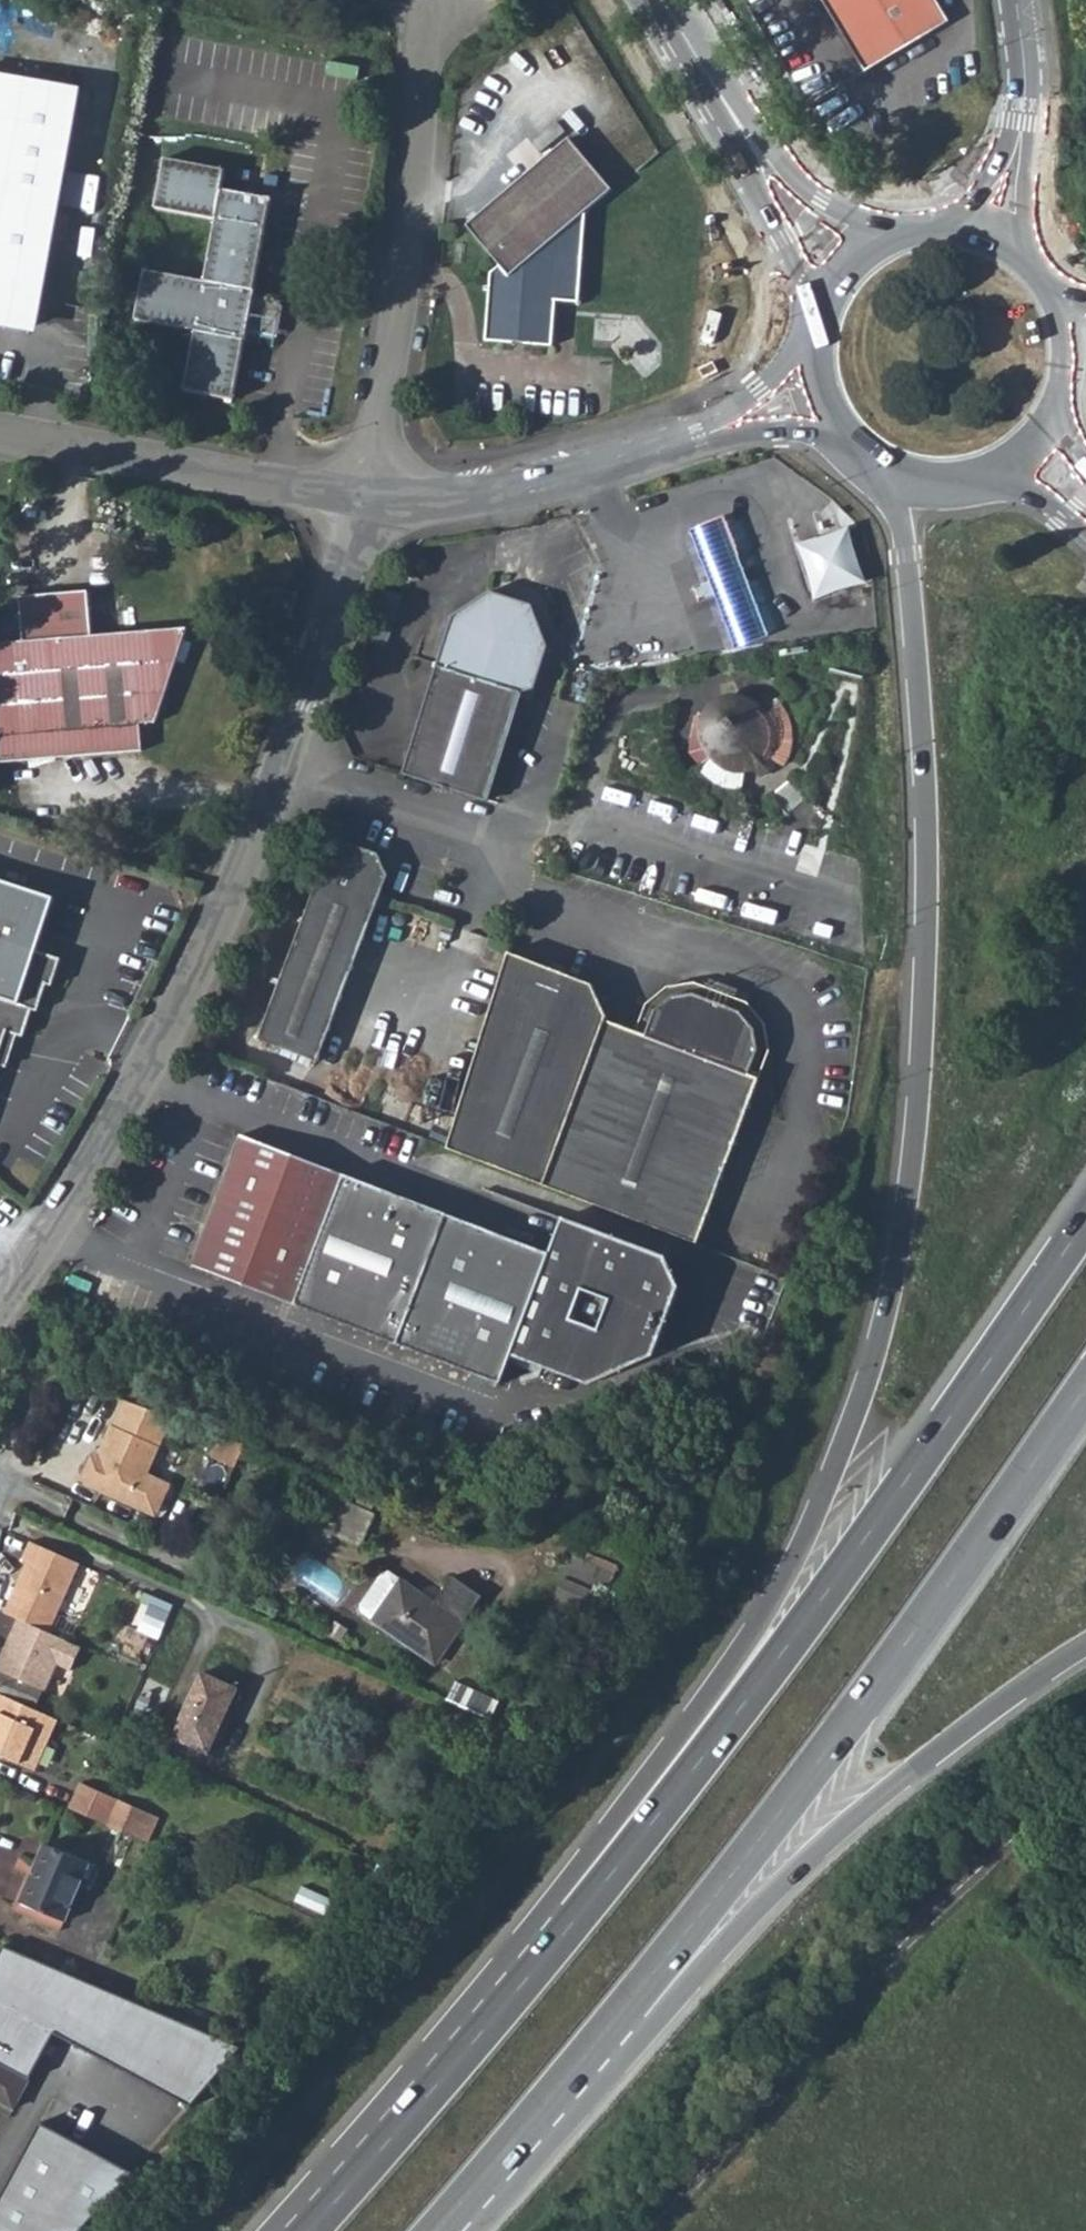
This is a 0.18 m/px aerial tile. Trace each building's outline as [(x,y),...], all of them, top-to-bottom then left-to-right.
[(863,71),(946,19),(935,0),(820,0),(863,71)] [(0,78),(0,323),(25,328),(70,91),(0,78)] [(569,137),(467,224),(501,264),(491,272),(486,339),(551,342),(555,300),(577,299),(585,211),(611,188),(569,137)] [(143,268),(133,318),(193,328),(183,389),(233,397),(245,332),(252,297),(270,198),(221,188),(224,169),(163,158),(154,206),(214,218),(202,278),(143,268)] [(280,302),(252,297),(245,332),(274,336),(280,302)] [(766,637),(721,515),(689,527),(736,647),(766,637)] [(142,750),(140,724),(155,722),(188,627),(92,635),(89,590),(20,596),(23,641),(0,642),(0,760),(142,750)] [(443,619),(395,776),(481,802),(514,693),(529,648),(541,646),(523,608),(480,594),(443,619)] [(528,690),(541,646),(529,648),(514,693),(528,690)] [(754,768),(760,777),(768,771),(776,765),(771,758),(773,751),(774,744),(774,736),(773,727),(770,718),(765,710),(751,698),(744,696),(736,694),(729,693),(723,695),(716,699),(711,703),(706,708),(703,714),(700,721),(700,727),(700,734),(702,740),(705,745),(709,751),(713,756),(719,760),(725,763),(730,766),(736,768),(742,770),(748,770),(754,768)] [(301,933),(261,1043),(322,1066),(380,907),(391,879),(382,860),(335,843),(318,888),(301,933)] [(0,879),(0,1056),(6,1058),(11,1041),(5,1039),(8,1031),(19,1035),(23,1037),(34,1009),(39,1010),(48,983),(54,985),(62,959),(34,950),(52,897),(0,879)] [(456,934),(446,931),(442,944),(452,947),(456,934)] [(503,958),(442,1149),(526,1180),(588,989),(503,958)] [(710,977),(707,985),(737,996),(740,987),(710,977)] [(588,989),(526,1180),(542,1186),(696,1244),(772,1049),(767,1024),(751,1001),(737,996),(707,985),(695,980),(668,985),(649,1000),(637,1030),(605,1019),(590,990),(588,989)] [(7,1069),(19,1035),(8,1031),(5,1039),(11,1041),(6,1058),(0,1056),(0,1067),(7,1069)] [(411,1142),(392,1134),(386,1151),(405,1159),(411,1142)] [(190,1267),(501,1383),(512,1353),(550,1255),(239,1139),(190,1267)] [(564,1218),(550,1255),(665,1299),(675,1274),(667,1257),(564,1218)] [(665,1299),(550,1255),(512,1353),(590,1382),(639,1363),(665,1299)] [(682,1288),(675,1274),(665,1299),(676,1304),(682,1288)] [(665,1299),(639,1363),(657,1355),(676,1304),(665,1299)] [(173,1420),(128,1403),(117,1428),(114,1427),(107,1443),(109,1448),(105,1456),(102,1455),(95,1458),(85,1479),(88,1487),(137,1508),(137,1507),(153,1514),(162,1511),(170,1492),(167,1483),(151,1476),(175,1421),(173,1420)] [(350,1505),(337,1536),(361,1546),(375,1514),(371,1512),(375,1503),(365,1499),(360,1508),(350,1505)] [(23,1573),(6,1612),(19,1618),(28,1622),(50,1632),(81,1563),(32,1540),(24,1558),(29,1560),(27,1566),(28,1566),(25,1573),(23,1573)] [(587,1553),(583,1562),(615,1575),(620,1566),(587,1553)] [(574,1558),(564,1580),(606,1598),(615,1575),(583,1562),(574,1558)] [(358,1609),(378,1623),(405,1584),(387,1570),(358,1609)] [(405,1584),(378,1623),(436,1663),(481,1598),(452,1578),(434,1604),(405,1584)] [(599,1615),(606,1598),(564,1580),(556,1597),(599,1615)] [(140,1629),(163,1636),(174,1600),(151,1593),(140,1629)] [(28,1622),(19,1618),(16,1625),(25,1629),(28,1622)] [(36,1709),(45,1690),(46,1691),(59,1664),(72,1670),(83,1646),(50,1632),(28,1622),(25,1629),(16,1625),(0,1662),(0,1692),(36,1709)] [(203,1673),(174,1737),(210,1753),(238,1690),(203,1673)] [(494,1714),(500,1694),(457,1681),(451,1701),(494,1714)] [(0,1692),(0,1753),(36,1770),(60,1719),(36,1709),(0,1692)] [(120,1800),(108,1826),(149,1844),(161,1819),(120,1800)] [(334,1843),(321,1838),(318,1845),(330,1851),(334,1843)] [(46,1844),(22,1903),(66,1922),(92,1864),(46,1844)] [(1,1947),(0,1948),(0,2062),(31,2078),(52,2032),(189,2102),(233,2043),(1,1947)] [(14,2109),(31,2078),(0,2062),(0,2102),(14,2109)] [(0,2205),(0,2230),(84,2230),(137,2171),(44,2122),(0,2205)]
